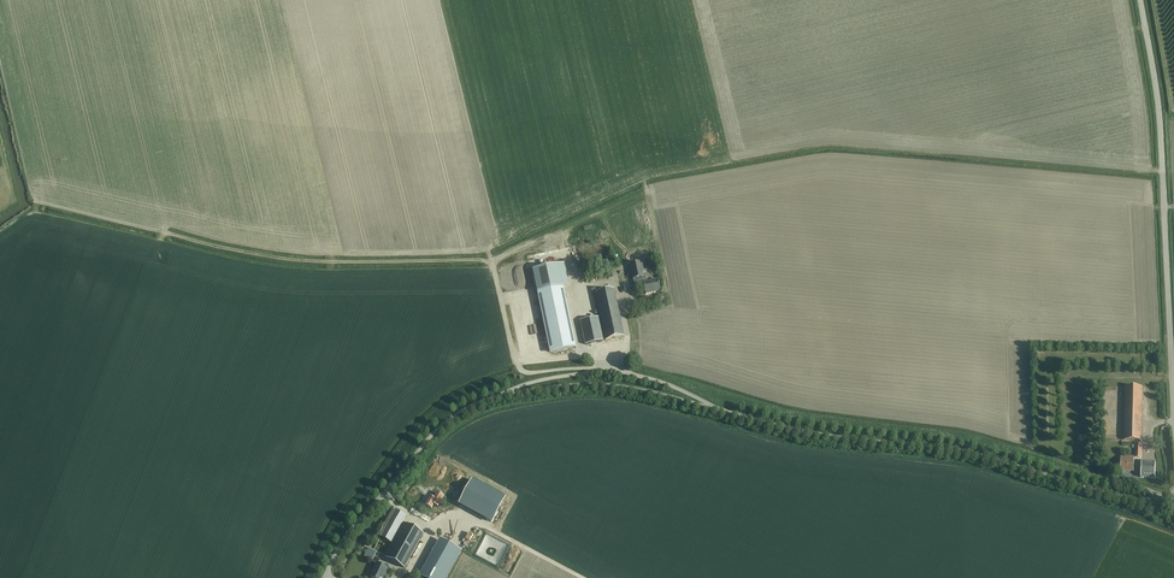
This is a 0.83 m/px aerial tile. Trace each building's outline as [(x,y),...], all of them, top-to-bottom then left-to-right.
[(640,263),(630,265),(633,280),(636,279),(637,284),(643,283),(646,295),(660,292),(658,280),(647,282),(646,277),(643,277),(642,271),(640,263)] [(559,265),(532,271),(536,287),(562,281),(559,265)] [(606,340),(624,336),(614,289),(596,293),(606,340)] [(564,293),(538,298),(538,299),(548,346),(549,352),(576,347),(564,293)] [(538,299),(512,304),(522,351),(548,346),(538,299)] [(586,345),(603,341),(598,317),(580,321),(586,345)] [(1142,440),(1143,387),(1126,387),(1124,440),(1142,440)] [(1134,472),(1134,457),(1122,457),(1121,471),(1134,472)] [(1155,478),(1155,462),(1142,462),(1141,477),(1155,478)] [(471,481),(459,505),(486,519),(499,496),(471,481)] [(429,497),(425,505),(432,508),(434,504),(438,507),(443,497),(437,493),(433,499),(429,497)] [(404,567),(422,532),(405,523),(406,522),(404,521),(407,516),(395,510),(390,520),(381,536),(393,542),(385,556),(404,567)] [(419,576),(424,577),(445,577),(458,554),(437,543),(419,576)] [(369,548),(365,556),(372,560),(376,552),(369,548)] [(383,566),(377,563),(370,577),(373,577),(382,577),(384,573),(388,575),(391,570),(383,566)]
